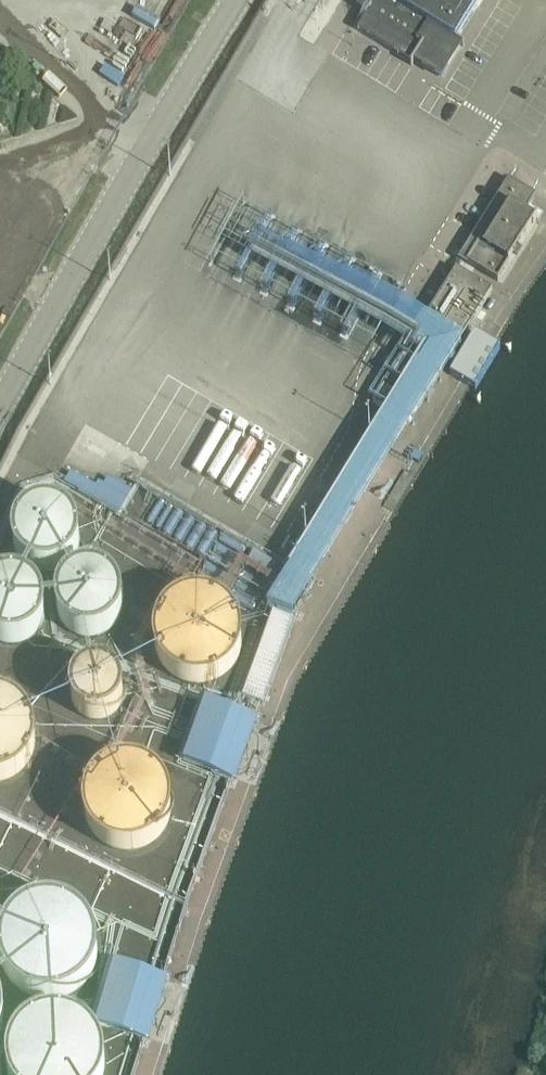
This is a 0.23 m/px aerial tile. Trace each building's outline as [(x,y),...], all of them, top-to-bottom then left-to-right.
[(441,75),(461,44),(464,46),(465,45),(457,40),(481,0),(363,0),(359,7),(360,8),(361,6),(369,11),(358,28),(412,62),(411,64),(412,65),(416,59),(441,75)] [(467,261),(498,281),(538,217),(537,216),(534,221),(521,213),(532,196),(510,182),(476,236),(481,239),(467,261)] [(420,326),(456,348),(492,290),(457,268),(420,326)] [(374,402),(410,422),(453,352),(418,330),(383,385),(374,402)] [(468,345),(451,373),(469,384),(486,356),(494,341),(477,331),(468,345)] [(81,531),(81,525),(79,519),(76,513),(72,508),(66,504),(60,501),(55,500),(49,499),(43,500),(37,502),(32,505),(27,509),(24,513),(21,519),(19,526),(18,532),(19,538),(21,543),(24,548),(28,554),(33,557),(40,561),(45,562),(51,562),(56,562),(63,559),(68,556),(72,553),(76,548),(79,543),(81,537),(81,531)] [(124,599),(124,598),(123,592),(121,586),(118,581),(114,576),(109,572),(103,569),(99,568),(92,567),(86,568),(80,570),(71,576),(67,581),(63,587),(62,594),(61,599),(62,605),(64,612),(67,617),(71,621),(76,625),(82,628),(88,629),(95,630),(100,629),(105,627),(110,624),(114,621),(118,617),(121,611),(123,605),(124,599)] [(45,609),(44,602),(42,596),(39,591),(35,586),(29,582),(24,579),(18,578),(12,578),(1,581),(0,581),(0,637),(3,638),(7,639),(14,640),(20,639),(24,638),(30,635),(35,632),(39,627),(42,621),(44,616),(45,610),(45,609)] [(244,640),(244,639),(243,630),(241,623),(237,615),(232,609),(227,604),(218,599),(210,596),(201,595),(191,596),(183,599),(177,602),(171,607),(165,613),(160,623),(157,632),(157,639),(157,646),(159,654),(163,661),(169,669),(175,675),(182,679),(191,682),(198,683),(206,683),(216,680),(222,678),(229,672),(235,666),(240,658),(243,649),(244,640)] [(242,697),(262,704),(293,620),(272,613),(242,697)] [(126,693),(125,688),(124,683),(121,678),(118,674),(114,671),(110,669),(105,668),(99,667),(93,668),(89,670),(85,672),(81,675),(76,683),(75,693),(75,697),(77,702),(79,706),(82,710),(89,715),(93,717),(98,718),(103,718),(109,716),(117,712),(121,707),(123,703),(125,699),(126,693)] [(39,738),(38,729),(36,721),(31,713),(25,706),(16,699),(9,696),(0,694),(0,782),(9,780),(16,777),(25,770),(31,763),(36,755),(38,747),(39,739),(39,738)] [(179,760),(236,780),(257,717),(200,698),(179,760)] [(174,807),(174,806),(173,798),(170,789),(166,781),(160,774),(151,768),(144,765),(136,763),(128,762),(120,764),(111,767),(104,771),(98,776),(94,781),(90,789),(87,797),(86,807),(87,815),(90,823),(94,831),(99,837),(104,842),(112,846),(120,849),(127,850),(135,850),(144,848),(151,845),(159,839),(166,831),(170,825),(173,817),(174,807)] [(97,949),(97,948),(96,938),(93,929),(88,921),(83,914),(76,909),(68,905),(58,902),(48,901),(39,903),(29,906),(22,910),(16,916),(10,924),(6,932),(4,942),(3,950),(4,959),(7,967),(12,976),(17,982),(25,988),(32,991),(40,994),(52,995),(60,994),(68,991),(77,987),(84,981),(90,973),(94,966),(96,957),(97,949)] [(95,1023),(148,1040),(167,978),(114,962),(95,1023)] [(104,1062),(104,1053),(101,1043),(96,1035),(91,1029),(84,1023),(77,1019),(68,1016),(61,1015),(53,1015),(43,1017),(33,1022),(26,1027),(20,1033),(15,1042),(12,1051),(11,1062),(11,1071),(13,1074),(102,1074),(103,1071),(104,1062)]
